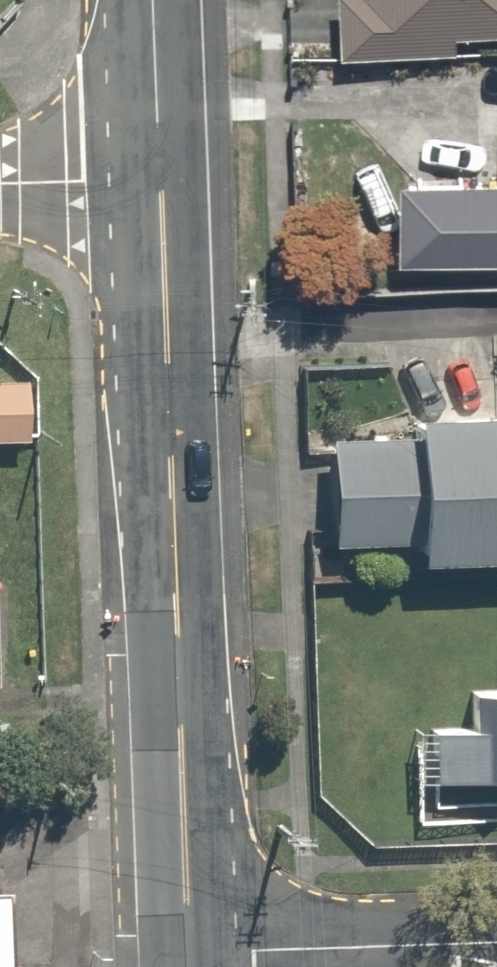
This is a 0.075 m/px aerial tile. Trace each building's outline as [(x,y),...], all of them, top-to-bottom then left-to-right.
[(330,43),(447,41),(446,28),(496,27),(496,0),(329,0),(330,43)] [(389,159),(389,248),(496,247),(496,158),(389,159)] [(0,371),(0,437),(20,438),(21,372),(0,371)] [(392,401),(394,424),(311,428),(317,536),(397,532),(398,558),(496,553),(496,395),(392,401)] [(469,669),(470,714),(413,715),(414,775),(496,774),(496,669),(469,669)]
